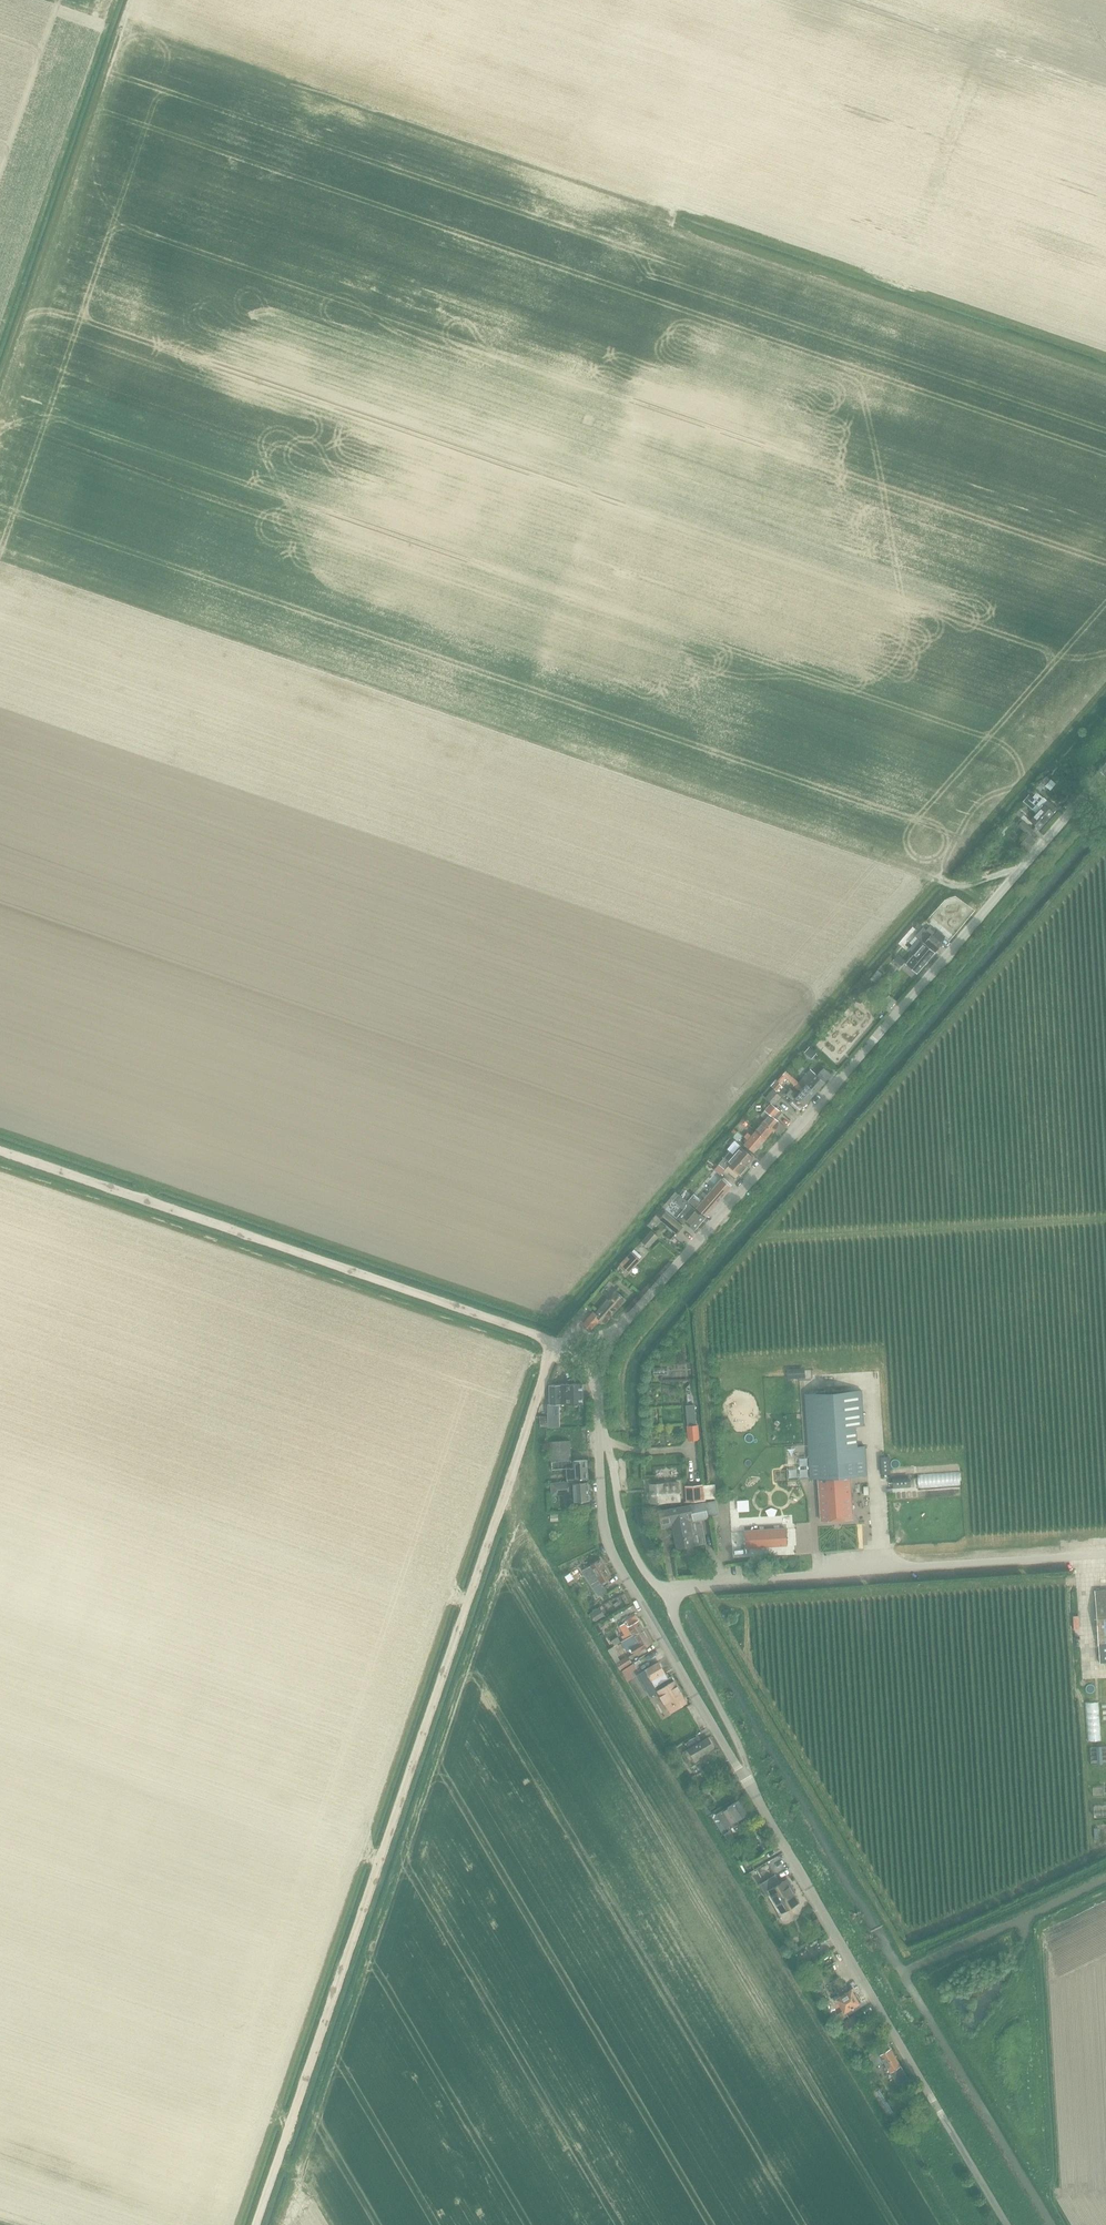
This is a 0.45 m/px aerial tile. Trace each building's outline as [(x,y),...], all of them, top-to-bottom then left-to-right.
[(1039,829),(1057,809),(1047,801),(1039,794),(1050,780),(1046,776),(1034,790),(1037,792),(1032,798),(1029,796),(1024,802),(1036,813),(1030,820),(1039,829)] [(1063,780),(1054,785),(1057,791),(1066,785),(1063,780)] [(1033,829),(1025,822),(1020,818),(1016,824),(1028,835),(1033,829)] [(1026,853),(1035,843),(1028,836),(1019,846),(1026,853)] [(930,926),(926,931),(931,936),(935,931),(930,926)] [(917,973),(941,945),(940,944),(933,937),(931,936),(926,931),(923,928),(916,936),(924,943),(906,964),(917,973)] [(938,932),(933,937),(940,944),(945,938),(938,932)] [(873,982),(868,999),(879,1002),(884,985),(873,982)] [(814,1041),(810,1046),(814,1050),(818,1045),(814,1041)] [(810,1047),(805,1052),(812,1059),(817,1053),(810,1047)] [(817,1075),(811,1069),(799,1083),(804,1087),(807,1084),(816,1092),(832,1074),(824,1067),(817,1075)] [(780,1085),(783,1082),(787,1078),(801,1090),(798,1094),(791,1089),(786,1094),(793,1100),(795,1098),(804,1106),(816,1092),(807,1084),(804,1087),(799,1083),(786,1071),(783,1075),(784,1075),(773,1087),(783,1096),(785,1093),(786,1094),(788,1092),(780,1085)] [(780,1096),(773,1089),(766,1097),(773,1104),(780,1096)] [(785,1127),(777,1120),(774,1117),(780,1110),(771,1103),(765,1110),(762,1115),(766,1119),(761,1124),(771,1132),(774,1128),(780,1133),(785,1127)] [(765,1139),(771,1132),(761,1124),(759,1126),(748,1116),(744,1120),(756,1130),(765,1139)] [(754,1152),(765,1139),(756,1130),(752,1135),(748,1132),(744,1136),(748,1140),(744,1144),(754,1152)] [(738,1141),(742,1136),(737,1131),(733,1136),(738,1141)] [(753,1158),(745,1150),(740,1146),(732,1155),(729,1152),(719,1163),(719,1164),(725,1169),(730,1173),(736,1178),(740,1174),(741,1175),(748,1167),(747,1165),(753,1158)] [(719,1164),(714,1170),(720,1175),(725,1169),(719,1164)] [(705,1181),(712,1186),(720,1177),(714,1171),(705,1181)] [(731,1187),(722,1179),(704,1200),(701,1197),(700,1199),(695,1194),(689,1201),(698,1208),(706,1216),(731,1187)] [(686,1190),(682,1195),(687,1199),(691,1195),(686,1190)] [(706,1217),(697,1210),(679,1194),(674,1200),(684,1209),(677,1217),(679,1219),(678,1219),(684,1224),(686,1222),(695,1230),(706,1217)] [(677,1233),(683,1226),(666,1212),(660,1219),(677,1233)] [(666,1226),(658,1220),(653,1225),(661,1232),(666,1226)] [(652,1230),(642,1241),(649,1247),(658,1236),(652,1230)] [(639,1259),(631,1252),(620,1265),(628,1271),(639,1259)] [(626,1298),(618,1291),(617,1290),(596,1314),(593,1312),(584,1323),(591,1329),(600,1319),(605,1323),(626,1298)] [(804,1368),(787,1369),(788,1376),(788,1379),(804,1378),(804,1370),(804,1368)] [(560,1427),(560,1404),(571,1404),(583,1404),(582,1384),(550,1384),(550,1396),(550,1404),(548,1404),(548,1416),(548,1427),(560,1427)] [(818,1478),(821,1520),(853,1518),(850,1476),(867,1475),(865,1446),(857,1447),(856,1426),(864,1425),(861,1390),(805,1394),(811,1478),(818,1478)] [(742,1404),(734,1410),(740,1418),(748,1412),(742,1404)] [(698,1425),(697,1426),(688,1426),(687,1426),(688,1441),(699,1440),(698,1425)] [(570,1440),(550,1442),(552,1469),(572,1468),(570,1440)] [(587,1460),(574,1461),(574,1468),(567,1469),(568,1479),(588,1478),(587,1460)] [(561,1482),(551,1483),(552,1495),(573,1493),(573,1482),(561,1482)] [(575,1502),(578,1501),(589,1501),(588,1482),(573,1483),(575,1502)] [(681,1502),(680,1489),(680,1483),(662,1484),(651,1485),(652,1502),(663,1501),(673,1500),(674,1502),(681,1502)] [(688,1501),(701,1500),(700,1485),(687,1487),(688,1501)] [(734,1489),(725,1490),(726,1499),(735,1498),(734,1489)] [(662,1526),(673,1524),(677,1548),(694,1545),(689,1521),(708,1517),(719,1515),(716,1500),(706,1502),(705,1502),(659,1511),(662,1526)] [(786,1528),(746,1531),(747,1549),(787,1546),(786,1528)] [(611,1577),(600,1560),(591,1565),(583,1570),(590,1582),(594,1588),(611,1577)] [(1099,1646),(1100,1663),(1105,1662),(1105,1589),(1095,1590),(1099,1646)] [(591,1613),(595,1620),(604,1614),(600,1607),(591,1613)] [(625,1640),(644,1629),(636,1615),(625,1621),(626,1622),(620,1626),(625,1634),(623,1636),(625,1639),(625,1640)] [(631,1649),(634,1654),(643,1648),(652,1643),(644,1629),(625,1640),(625,1639),(621,1641),(627,1651),(631,1649)] [(620,1643),(617,1638),(611,1641),(614,1646),(620,1643)] [(614,1646),(608,1650),(612,1656),(616,1653),(618,1653),(614,1646)] [(616,1663),(620,1669),(632,1662),(628,1656),(616,1663)] [(670,1712),(678,1708),(687,1702),(672,1676),(668,1678),(659,1661),(649,1667),(645,1669),(652,1681),(645,1685),(648,1689),(655,1686),(670,1712)] [(636,1668),(633,1663),(621,1670),(628,1681),(634,1678),(630,1672),(636,1668)] [(699,1756),(704,1753),(714,1748),(708,1737),(702,1741),(699,1735),(694,1738),(690,1740),(686,1742),(689,1748),(682,1752),(690,1766),(702,1760),(699,1756)] [(703,1795),(711,1791),(708,1786),(701,1790),(703,1795)] [(726,1828),(739,1819),(748,1813),(740,1800),(730,1805),(717,1814),(726,1828)] [(728,1841),(734,1837),(730,1830),(724,1834),(728,1841)] [(782,1912),(789,1907),(799,1902),(786,1879),(780,1883),(775,1875),(760,1884),(767,1895),(771,1893),(782,1912)] [(828,1968),(837,1963),(833,1955),(823,1961),(828,1968)] [(837,1997),(844,2010),(861,2001),(857,1992),(854,1993),(852,1989),(846,1991),(837,1997)] [(839,2013),(833,2016),(836,2022),(848,2016),(844,2010),(839,2013)] [(844,2022),(849,2029),(858,2023),(853,2015),(844,2022)] [(883,2061),(885,2063),(896,2057),(888,2044),(880,2049),(879,2048),(869,2055),(875,2066),(883,2061)] [(910,2083),(896,2057),(885,2063),(900,2089),(910,2083)]
